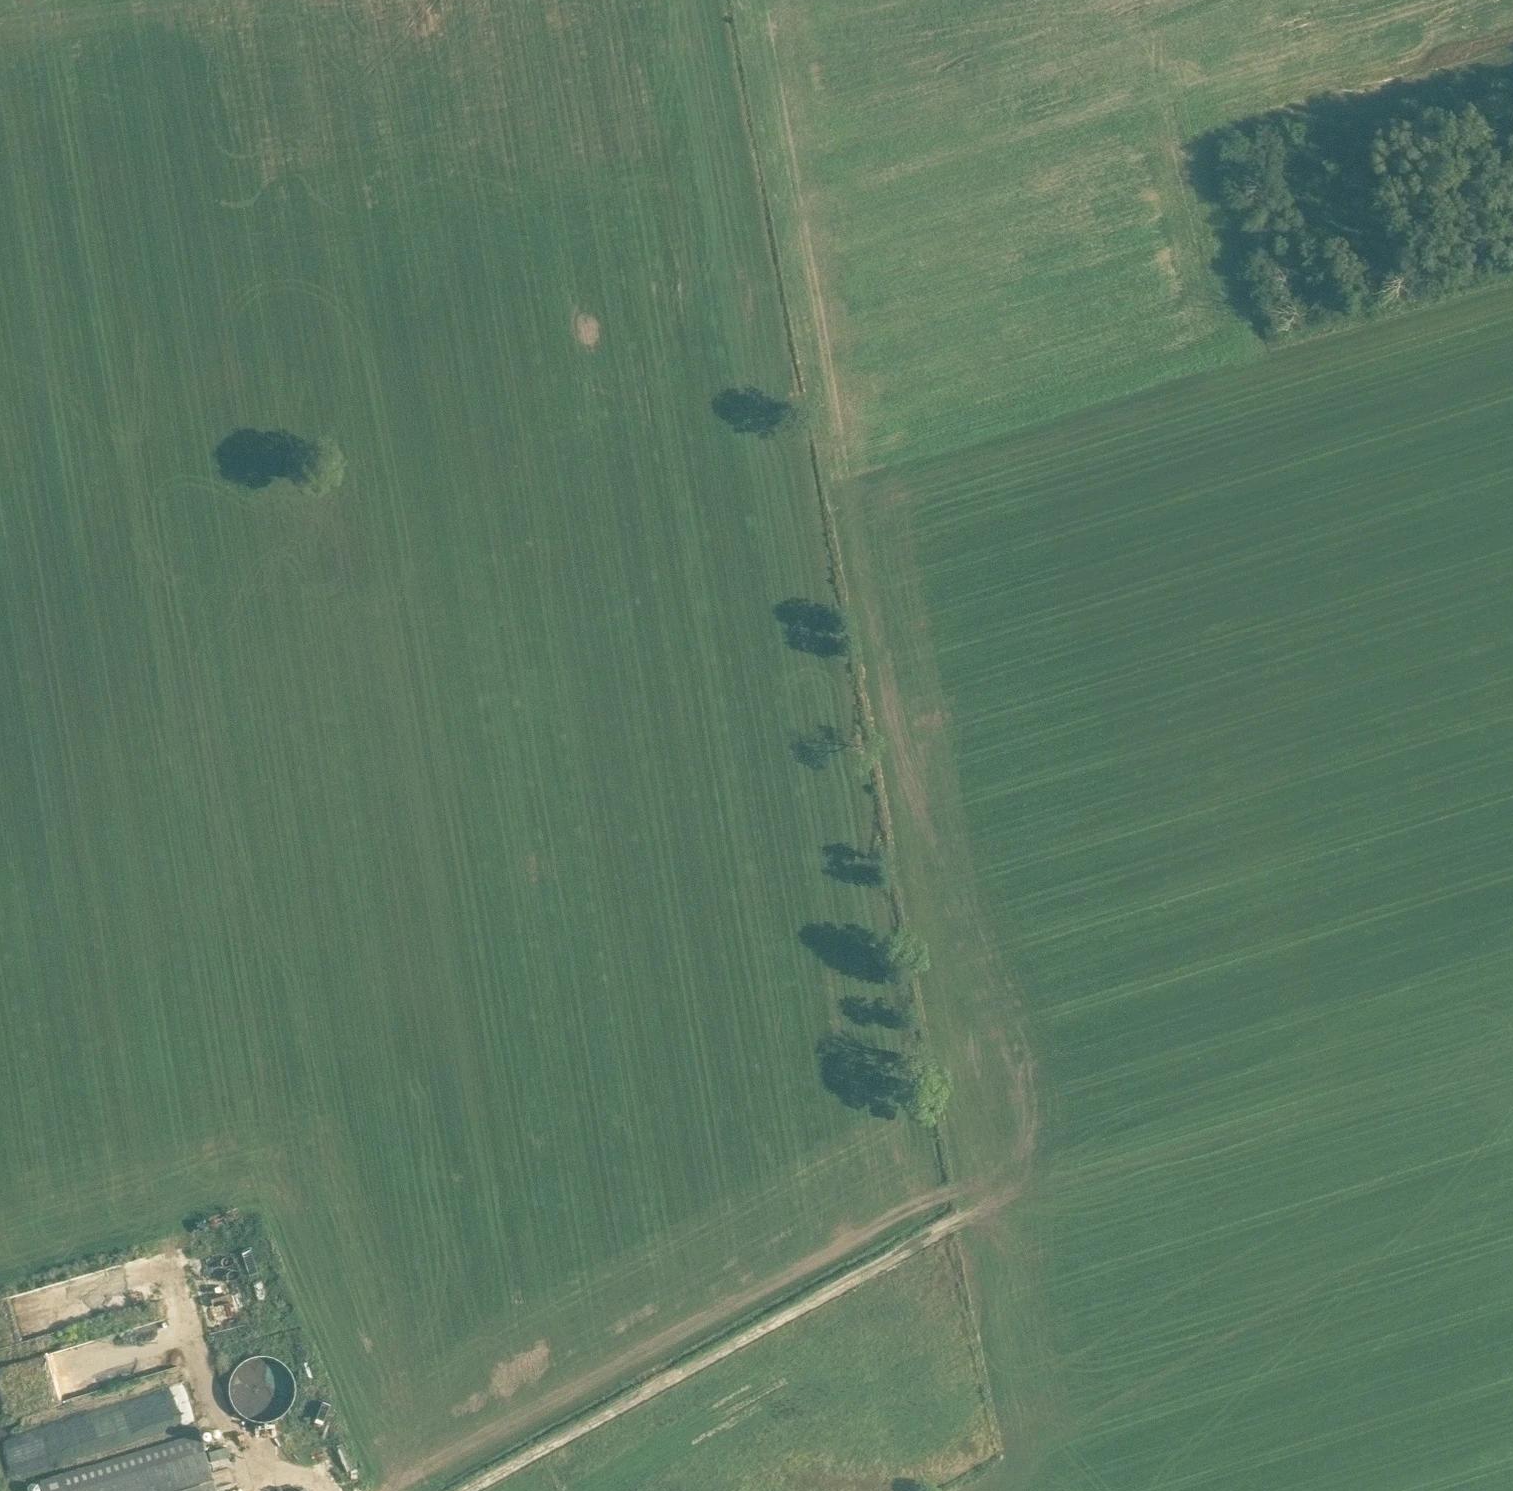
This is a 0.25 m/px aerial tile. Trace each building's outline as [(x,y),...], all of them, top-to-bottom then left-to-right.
[(0,1363),(0,1380),(9,1415),(73,1398),(65,1369),(173,1342),(167,1320),(0,1363)] [(232,1396),(243,1397),(242,1417),(284,1419),(287,1360),(234,1358),(232,1396)] [(40,1481),(43,1490),(216,1490),(198,1432),(40,1481)]
